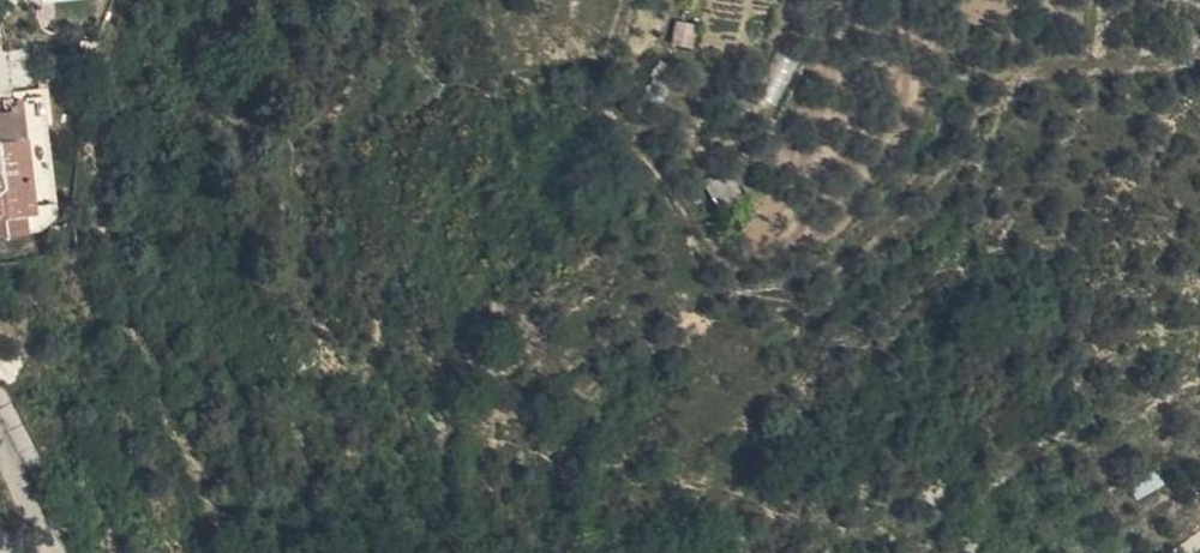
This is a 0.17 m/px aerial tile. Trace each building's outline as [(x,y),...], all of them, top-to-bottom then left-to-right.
[(692,47),(696,23),(675,20),(670,44),(692,47)] [(0,101),(0,171),(41,158),(19,94),(0,101)]
